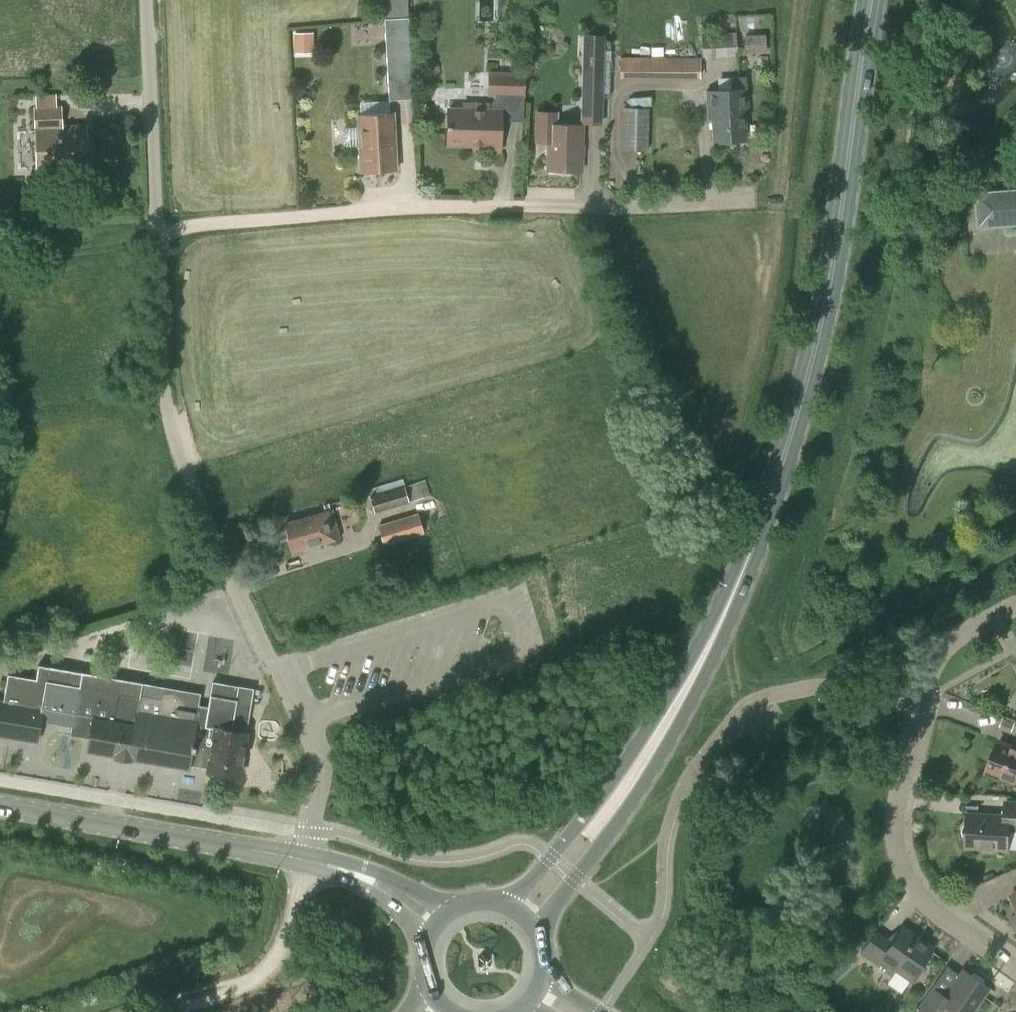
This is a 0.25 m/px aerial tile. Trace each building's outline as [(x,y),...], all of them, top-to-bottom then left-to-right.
[(385,19),(389,101),(413,99),(409,18),(385,19)] [(294,33),(294,53),(314,52),(313,32),(294,33)] [(701,34),(702,57),(737,55),(736,32),(701,34)] [(605,35),(583,34),(580,124),(602,124),(603,97),(610,97),(611,50),(604,50),(605,35)] [(744,35),(745,54),(766,53),(765,34),(744,35)] [(642,49),(642,54),(628,54),(628,57),(620,57),(620,78),(700,78),(700,57),(695,57),(695,46),(690,46),(690,38),(665,38),(665,49),(642,49)] [(525,72),(487,72),(487,97),(525,97),(525,72)] [(719,91),(707,92),(708,110),(709,120),(712,120),(714,142),(747,140),(745,113),(749,113),(747,89),(746,76),(730,77),(731,90),(719,91)] [(623,107),(622,150),(648,150),(649,108),(623,107)] [(61,108),(36,109),(38,170),(87,168),(86,128),(62,128),(61,108)] [(466,108),(466,113),(450,113),(450,142),(480,142),(479,147),(498,148),(499,114),(486,114),(486,108),(466,108)] [(345,128),(342,131),(343,144),(346,146),(360,146),(361,172),(397,170),(394,113),(358,115),(359,127),(345,128)] [(538,113),(537,137),(549,137),(549,171),(581,171),(581,126),(555,125),(555,114),(538,113)] [(976,192),(978,229),(1015,226),(1015,189),(976,192)] [(359,501),(369,497),(375,513),(430,495),(425,480),(406,486),(403,478),(356,494),(359,501)] [(339,538),(331,511),(286,523),(294,550),(339,538)] [(377,525),(384,545),(423,533),(417,513),(377,525)] [(428,581),(424,568),(412,572),(416,584),(428,581)] [(371,587),(365,589),(366,592),(361,594),(367,609),(378,606),(371,587)] [(209,768),(216,729),(247,734),(254,689),(239,687),(212,681),(207,713),(198,712),(201,693),(144,683),(144,682),(39,664),(37,678),(9,674),(4,701),(0,701),(0,733),(37,740),(41,719),(91,728),(88,749),(116,754),(116,756),(131,759),(132,757),(188,767),(188,765),(209,768)] [(216,729),(209,768),(209,771),(226,773),(226,772),(240,774),(247,735),(247,734),(216,729)] [(987,773),(1015,785),(1015,742),(1014,747),(1000,741),(987,773)] [(994,853),(996,849),(1009,850),(1010,828),(1015,829),(1015,803),(1006,803),(1005,817),(968,815),(968,823),(965,825),(963,830),(964,835),(967,837),(966,847),(981,848),(983,852),(994,853)] [(884,944),(878,952),(868,944),(862,953),(892,973),(895,969),(911,980),(932,949),(902,928),(889,948),(884,944)] [(829,982),(849,964),(841,955),(821,973),(829,982)] [(945,997),(931,987),(917,1008),(923,1011),(949,1011),(951,1010),(954,1011),(971,1011),(989,987),(964,970),(945,997)]
